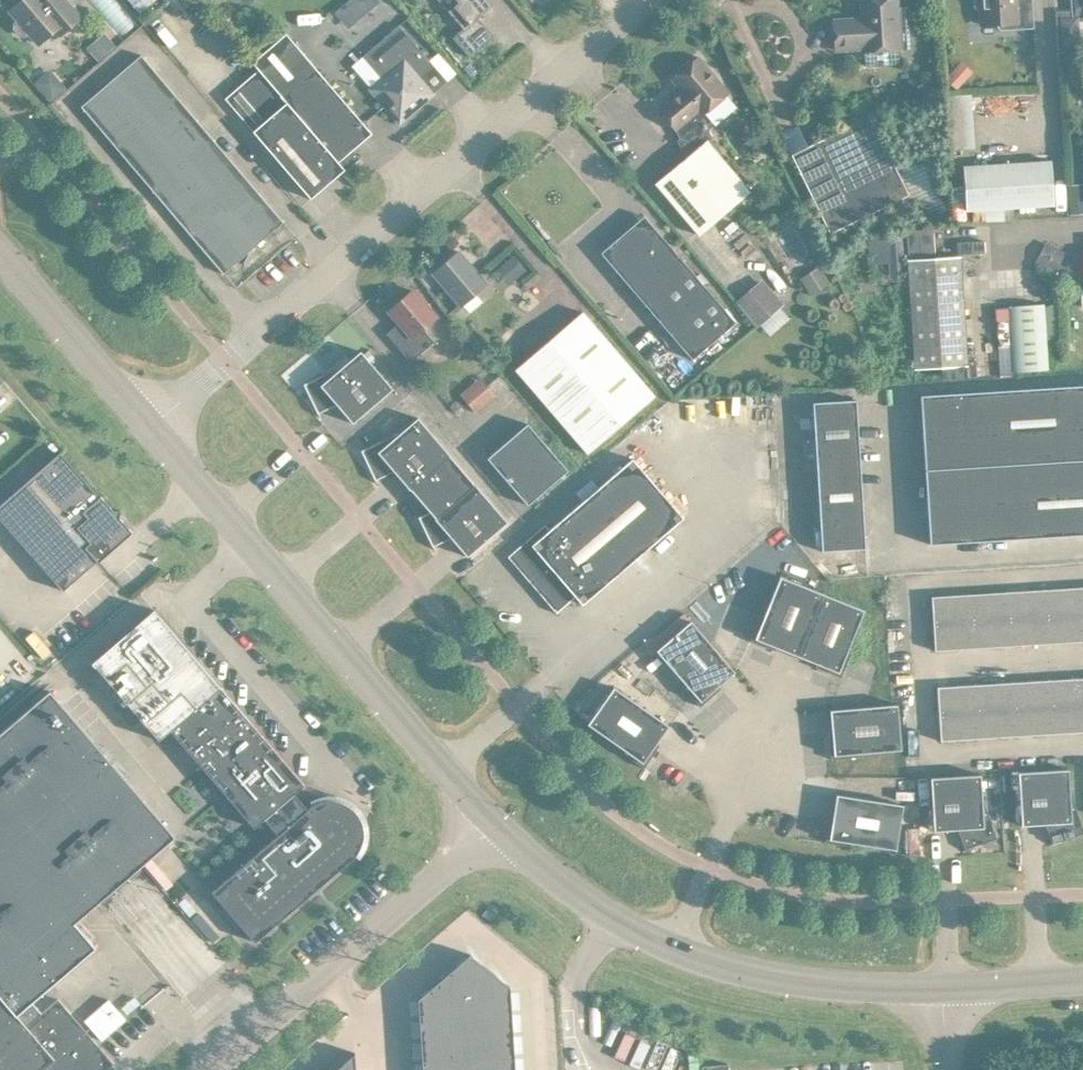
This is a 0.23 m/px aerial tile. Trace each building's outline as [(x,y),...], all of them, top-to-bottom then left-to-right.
[(19,10),(16,13),(15,18),(21,25),(26,25),(30,22),(39,34),(49,25),(52,28),(56,29),(81,8),(75,0),(11,0),(19,10)] [(366,3),(364,0),(339,0),(335,4),(348,19),(366,3)] [(448,1),(463,19),(452,28),(469,47),(494,26),(478,8),(487,0),(447,0),(448,1)] [(865,42),(899,39),(896,0),(862,0),(863,9),(834,11),(836,41),(865,39),(865,42)] [(1001,21),(1034,19),(1033,0),(976,0),(978,1),(981,1),(981,15),(997,14),(997,18),(1001,21)] [(1073,2),(1056,3),(1061,69),(1082,68),(1079,7),(1073,7),(1073,2)] [(363,47),(351,57),(371,79),(399,112),(433,84),(422,71),(423,70),(423,66),(422,64),(433,55),(399,15),(363,47)] [(105,23),(86,39),(97,52),(115,36),(105,23)] [(252,53),(258,60),(345,161),(359,149),(352,140),(372,124),(286,24),(252,53)] [(81,96),(223,264),(283,212),(141,45),(81,96)] [(659,100),(676,120),(699,101),(702,105),(728,83),(699,48),(672,70),(681,81),(659,100)] [(50,60),(35,73),(51,91),(66,78),(50,60)] [(345,161),(258,60),(225,88),(311,189),(333,169),(334,170),(345,161)] [(953,61),(945,70),(957,80),(964,72),(953,61)] [(699,101),(676,120),(688,146),(655,174),(698,225),(750,182),(708,132),(712,128),(702,105),(699,101)] [(791,145),(829,224),(908,186),(870,107),(791,145)] [(963,157),(966,201),(1054,196),(1051,152),(963,157)] [(601,243),(692,350),(735,313),(644,206),(601,243)] [(933,246),(932,220),(905,222),(907,248),(933,246)] [(892,253),(889,253),(890,271),(904,270),(901,222),(890,222),(892,253)] [(984,233),(958,235),(959,245),(984,243),(984,233)] [(1046,234),(1035,255),(1055,265),(1066,244),(1046,234)] [(433,263),(461,296),(486,274),(458,242),(433,263)] [(513,247),(496,262),(508,276),(526,261),(513,247)] [(907,250),(914,360),(967,357),(960,247),(907,250)] [(766,275),(740,298),(757,318),(783,295),(766,275)] [(386,324),(410,352),(434,332),(422,319),(436,307),(413,280),(389,301),(399,312),(386,324)] [(1012,363),(1047,361),(1043,295),(1008,297),(1012,363)] [(515,360),(587,444),(654,386),(582,302),(515,360)] [(317,404),(319,403),(336,394),(352,413),(393,379),(360,341),(340,358),(339,357),(303,374),(317,404)] [(486,376),(466,393),(476,404),(496,388),(486,376)] [(929,535),(1082,526),(1082,376),(920,386),(929,535)] [(812,393),(821,542),(865,540),(856,390),(812,393)] [(375,470),(376,470),(393,461),(410,480),(450,445),(417,408),(397,425),(396,423),(361,441),(375,470)] [(487,448),(527,495),(567,461),(527,414),(487,448)] [(119,500),(112,500),(100,486),(98,486),(59,442),(0,494),(0,509),(63,581),(96,551),(97,552),(132,522),(119,508),(119,500)] [(507,547),(552,600),(572,583),(582,594),(683,508),(632,449),(549,520),(545,516),(545,515),(507,547)] [(432,537),(434,536),(451,528),(467,547),(507,512),(475,474),(455,491),(454,490),(418,507),(432,537)] [(786,642),(796,646),(822,583),(780,566),(763,608),(761,607),(761,606),(760,605),(750,631),(775,641),(776,640),(774,640),(775,638),(786,642)] [(934,642),(1082,633),(1082,578),(931,587),(934,642)] [(822,583),(796,646),(807,650),(817,654),(816,656),(815,656),(815,657),(840,668),(851,642),(849,641),(849,643),(847,642),(864,600),(822,583)] [(309,797),(307,799),(293,783),(303,775),(153,599),(91,653),(157,729),(169,719),(253,818),(264,809),(277,825),(211,882),(254,932),(354,846),(355,845),(357,843),(358,841),(359,839),(360,837),(361,835),(362,832),(362,828),(363,826),(363,823),(362,820),(362,817),(361,814),(360,811),(359,808),(357,806),(355,803),(353,801),(351,799),(349,797),(347,795),(344,794),(341,793),(338,792),(335,791),(332,791),(330,791),(327,791),(323,791),(320,792),(318,793),(315,794),(312,796),(309,797)] [(719,678),(717,677),(734,662),(690,611),(656,641),(685,675),(683,676),(683,675),(682,676),(700,697),(720,679),(720,678),(719,678)] [(940,732),(1082,723),(1082,668),(936,677),(940,732)] [(620,742),(643,758),(659,735),(658,735),(657,735),(655,735),(668,716),(613,677),(587,714),(624,740),(622,742),(621,741),(620,742)] [(112,1053),(57,988),(40,1003),(31,992),(94,937),(73,913),(174,827),(50,680),(0,722),(0,1069),(93,1069),(112,1053)] [(856,744),(901,740),(897,695),(829,700),(831,723),(829,723),(829,722),(828,722),(830,749),(858,747),(858,746),(856,746),(856,744)] [(1070,786),(1069,786),(1068,760),(1017,763),(1021,816),(1045,815),(1052,834),(1082,824),(1082,823),(1070,786)] [(996,829),(983,791),(981,791),(980,765),(930,768),(933,822),(957,820),(964,839),(996,829)] [(851,833),(895,840),(902,795),(836,785),(832,807),(830,807),(830,805),(829,805),(825,833),(852,837),(852,836),(851,835),(851,833)] [(478,904),(483,910),(489,905),(484,898),(478,904)] [(416,989),(421,1069),(515,1069),(509,977),(468,944),(416,989)] [(322,1069),(355,1069),(354,1043),(322,1069)]
